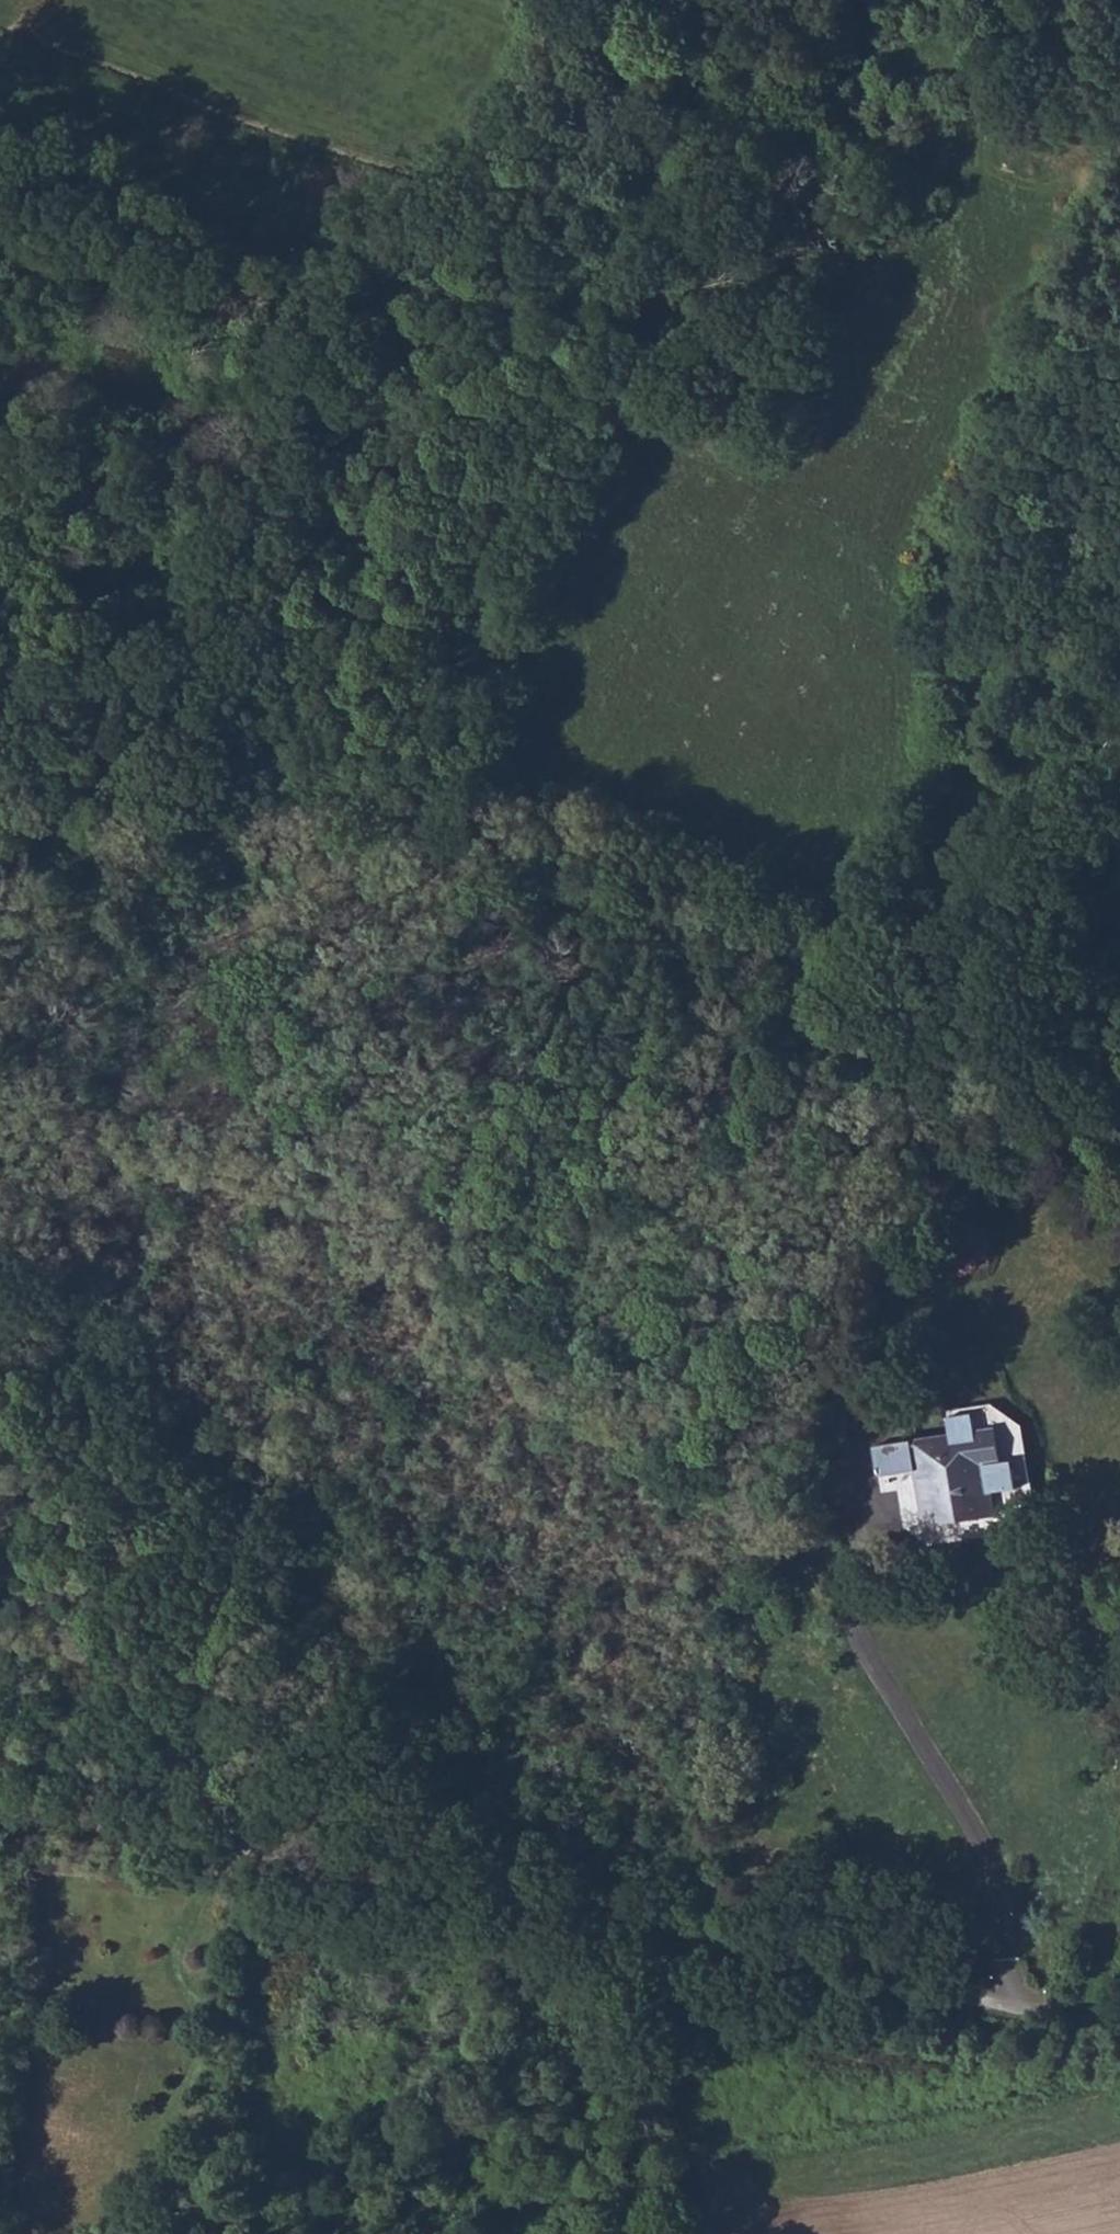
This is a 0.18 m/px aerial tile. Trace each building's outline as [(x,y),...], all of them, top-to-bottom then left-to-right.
[(922,1455),(931,1508),(1001,1496),(997,1476),(1025,1471),(1020,1443),(1007,1445),(1001,1411),(983,1415),(980,1397),(954,1401),(957,1419),(879,1432),(884,1462),(922,1455)]
